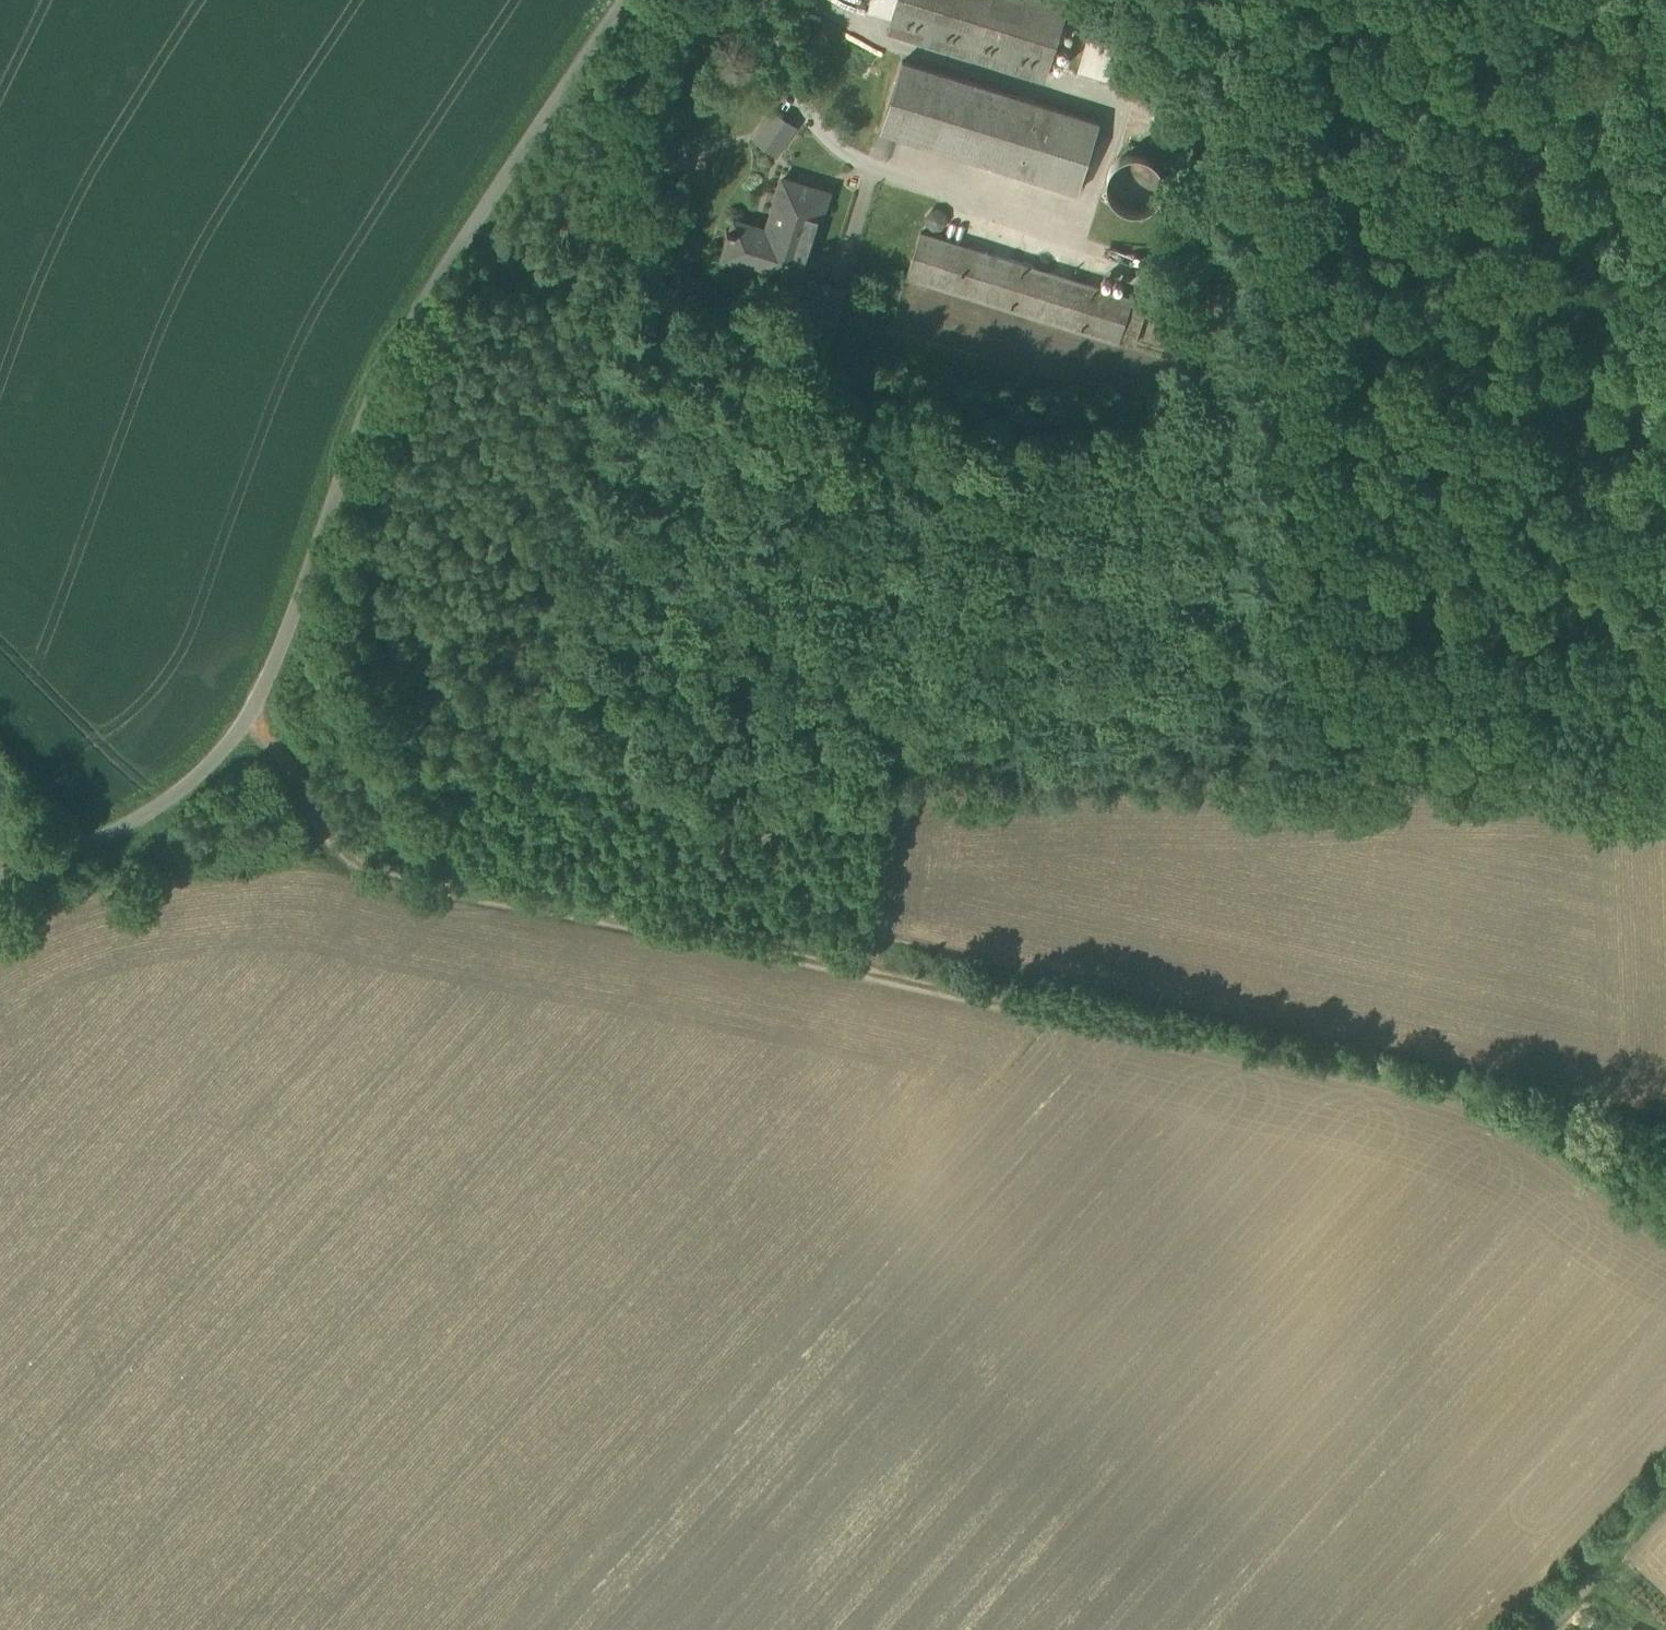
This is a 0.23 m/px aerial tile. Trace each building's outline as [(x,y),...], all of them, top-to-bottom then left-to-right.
[(1050,0),(899,0),(890,29),(1046,77),(1068,6),(1050,0)] [(1156,45),(1099,28),(1087,67),(1144,84),(1156,45)] [(1101,121),(903,60),(882,129),(1079,190),(1101,121)] [(1142,154),(1137,154),(1131,154),(1126,156),(1121,158),(1117,162),(1113,166),(1111,171),(1109,176),(1109,181),(1109,187),(1111,192),(1114,197),(1117,201),(1121,205),(1126,207),(1131,209),(1137,209),(1142,209),(1147,207),(1152,204),(1157,201),(1160,197),(1163,192),(1164,187),(1165,181),(1164,176),(1162,171),(1160,166),(1156,162),(1152,158),(1147,156),(1142,154)] [(830,191),(784,177),(765,240),(727,228),(726,231),(732,232),(724,257),(756,267),(755,272),(800,286),(830,191)] [(1133,298),(921,232),(908,274),(1120,340),(1133,298)] [(847,291),(810,279),(800,312),(837,324),(847,291)]
